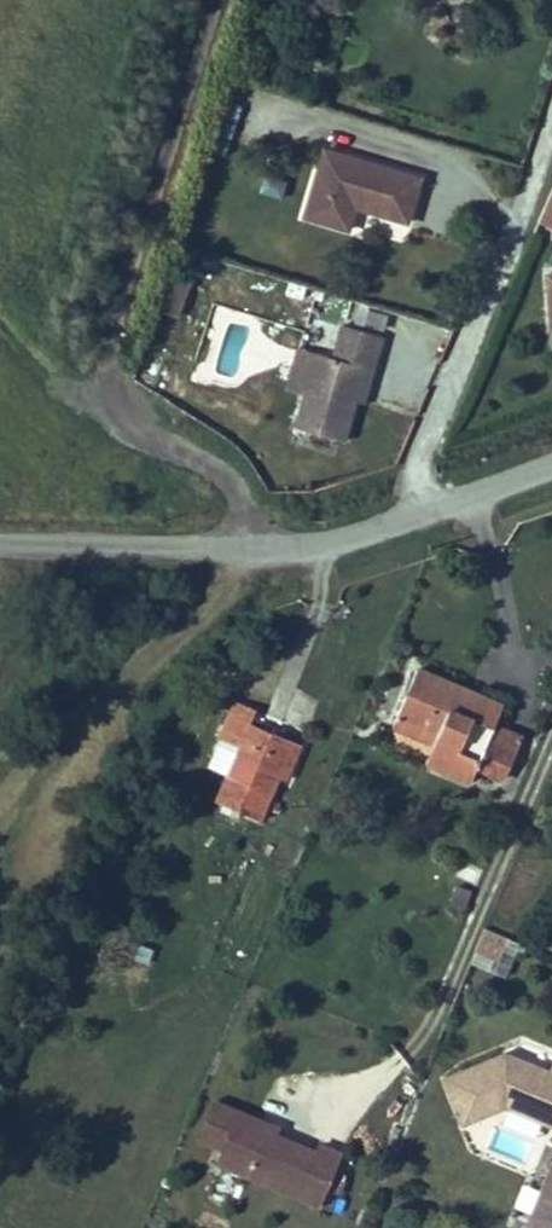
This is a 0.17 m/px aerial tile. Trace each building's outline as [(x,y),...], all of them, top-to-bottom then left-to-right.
[(228,102),(223,116),(236,121),(241,107),(228,102)] [(235,124),(222,119),(217,134),(230,138),(235,124)] [(303,215),(347,229),(354,206),(406,221),(420,177),(324,148),(303,215)] [(537,224),(551,230),(551,187),(537,224)] [(383,336),(342,325),(333,357),(299,348),(287,389),(305,394),(296,428),(343,441),(355,400),(364,403),(383,336)] [(418,666),(400,710),(441,727),(433,747),(426,763),(469,781),(475,767),(507,780),(517,755),(487,743),(493,726),(458,712),(469,687),(418,666)] [(469,687),(458,712),(493,726),(503,703),(469,687)] [(235,702),(205,766),(226,775),(215,800),(261,821),(297,744),(250,722),(255,711),(235,702)] [(400,710),(392,729),(433,747),(441,727),(400,710)] [(450,905),(464,910),(478,875),(466,870),(459,887),(458,886),(450,905)] [(510,940),(484,929),(472,957),(499,968),(510,940)] [(536,935),(532,944),(551,954),(551,942),(536,935)] [(505,1053),(442,1080),(462,1125),(504,1107),(546,1124),(551,1110),(551,1064),(549,1071),(505,1053)] [(316,1150),(262,1127),(265,1120),(217,1099),(202,1135),(224,1144),(218,1158),(321,1202),(342,1152),(319,1142),(316,1150)] [(551,1219),(551,1160),(550,1159),(521,1227),(548,1227),(551,1219)]
